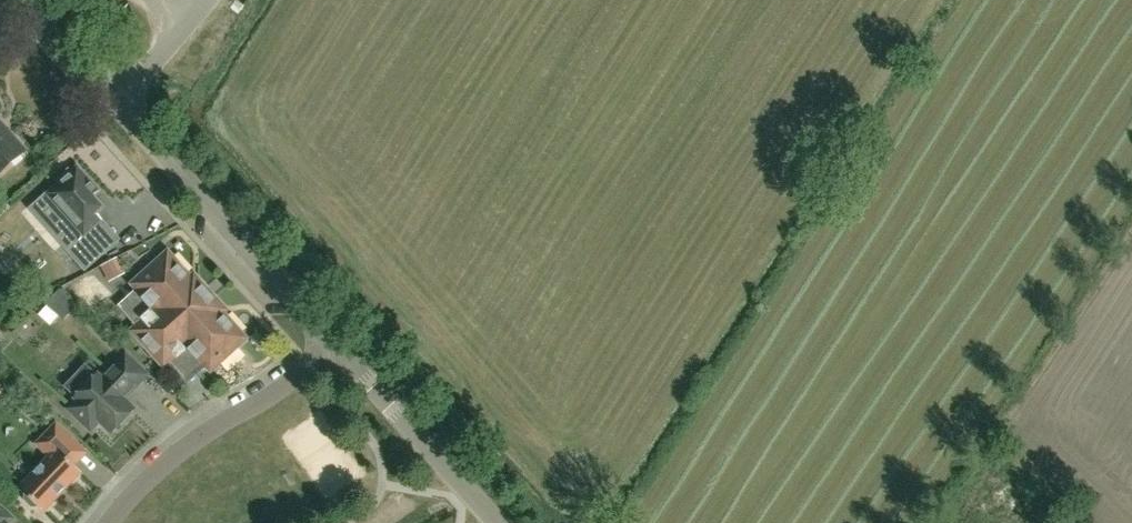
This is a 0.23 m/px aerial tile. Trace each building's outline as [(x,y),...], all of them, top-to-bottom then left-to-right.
[(25,151),(0,123),(0,174),(25,151)] [(105,251),(88,232),(101,220),(96,214),(103,208),(93,196),(99,191),(78,168),(72,173),(69,169),(57,180),(60,184),(48,194),(76,225),(59,240),(85,269),(105,251)] [(220,312),(222,310),(194,279),(191,281),(168,255),(135,284),(139,289),(120,306),(139,327),(134,331),(164,364),(169,360),(188,380),(206,364),(211,369),(244,339),(220,312)] [(113,286),(131,277),(123,260),(105,268),(113,286)] [(126,355),(102,380),(97,375),(75,398),(80,403),(73,411),(88,426),(96,418),(112,433),(134,410),(123,400),(147,375),(126,355)] [(87,453),(56,423),(36,444),(49,457),(19,489),(24,494),(25,500),(32,507),(38,507),(43,512),(82,472),(75,466),(87,453)] [(11,519),(0,508),(0,522),(8,522),(11,519)]
